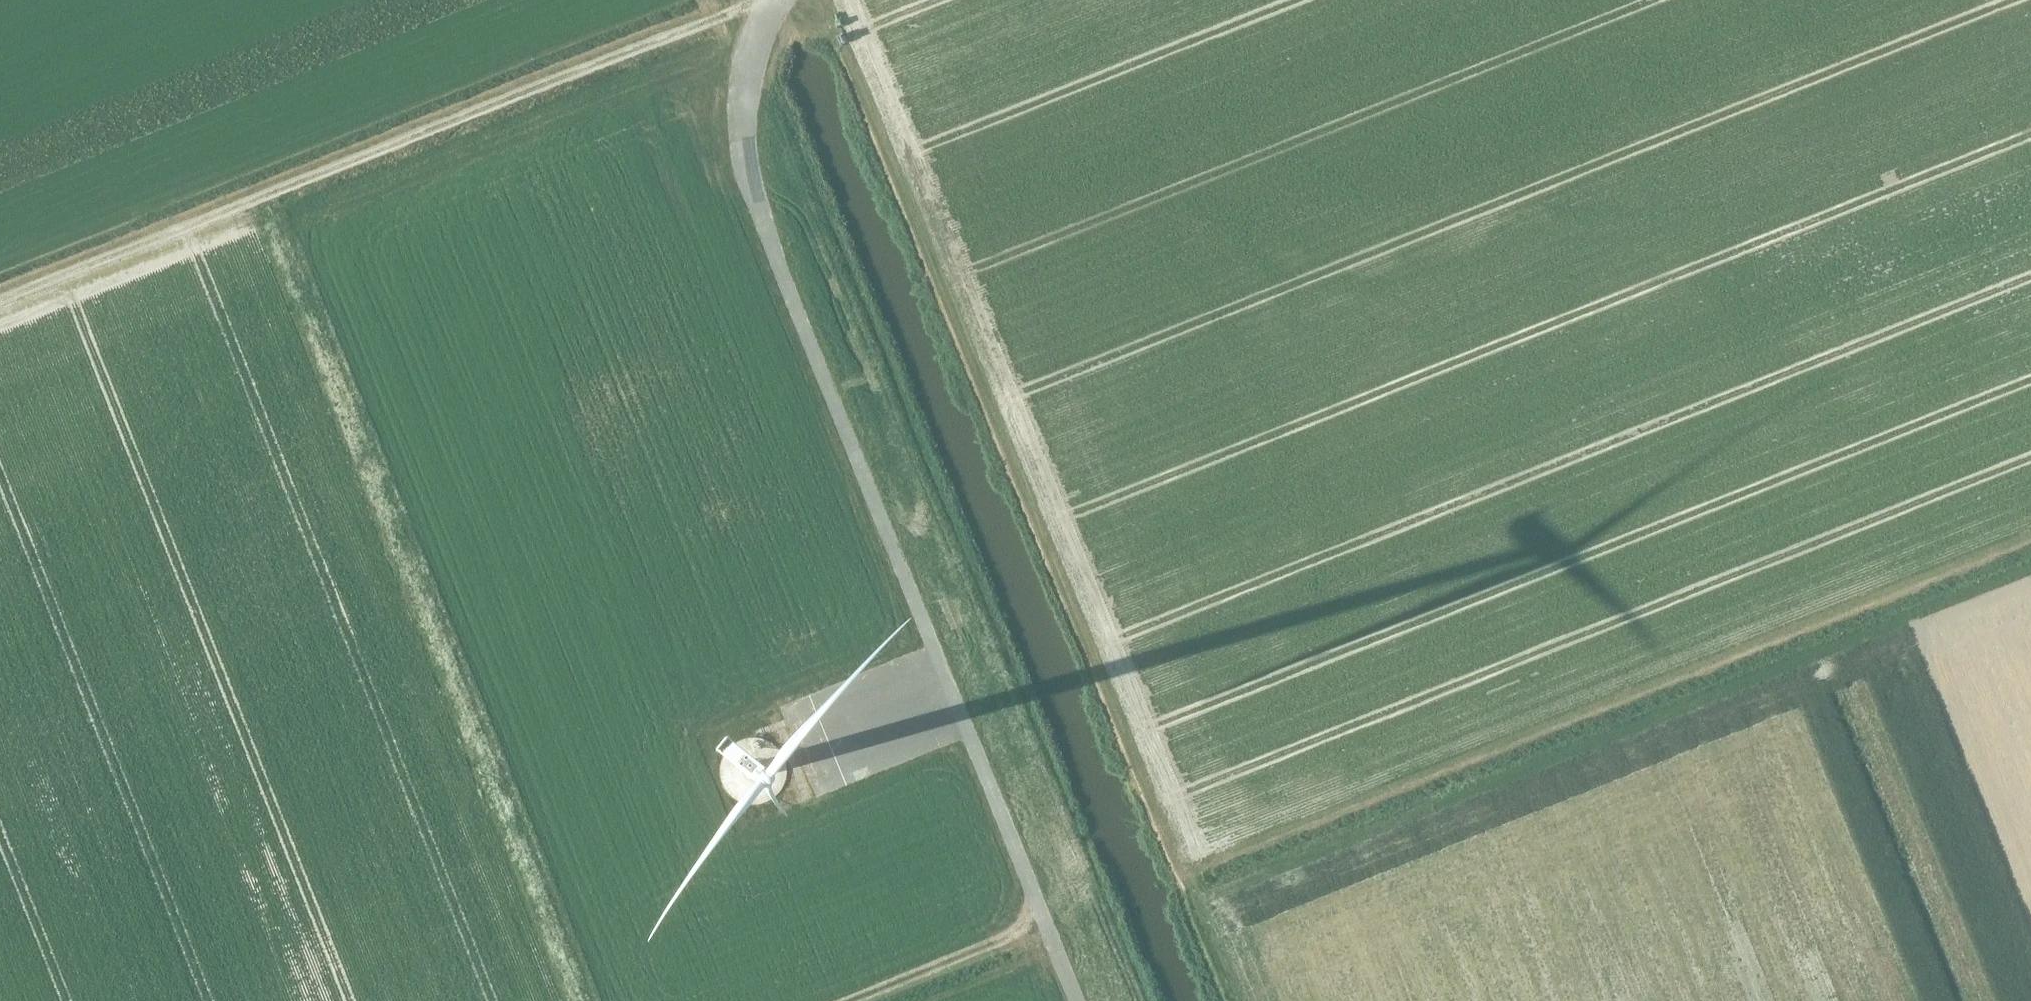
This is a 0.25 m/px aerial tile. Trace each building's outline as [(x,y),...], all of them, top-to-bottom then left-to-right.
[(754,761),(753,761),(752,761),(751,762),(750,762),(749,762),(749,763),(748,763),(748,764),(747,764),(747,765),(746,766),(745,767),(745,768),(745,769),(745,770),(745,771),(745,772),(745,773),(746,774),(747,775),(747,776),(748,776),(748,777),(749,777),(749,778),(750,778),(751,778),(751,779),(752,779),(753,779),(754,779),(755,779),(756,779),(757,778),(758,778),(759,777),(760,776),(761,775),(761,774),(762,774),(762,773),(762,772),(762,771),(762,770),(762,769),(762,768),(762,767),(762,766),(761,766),(761,765),(760,764),(759,763),(758,762),(757,762),(756,761),(755,761),(754,761)]
